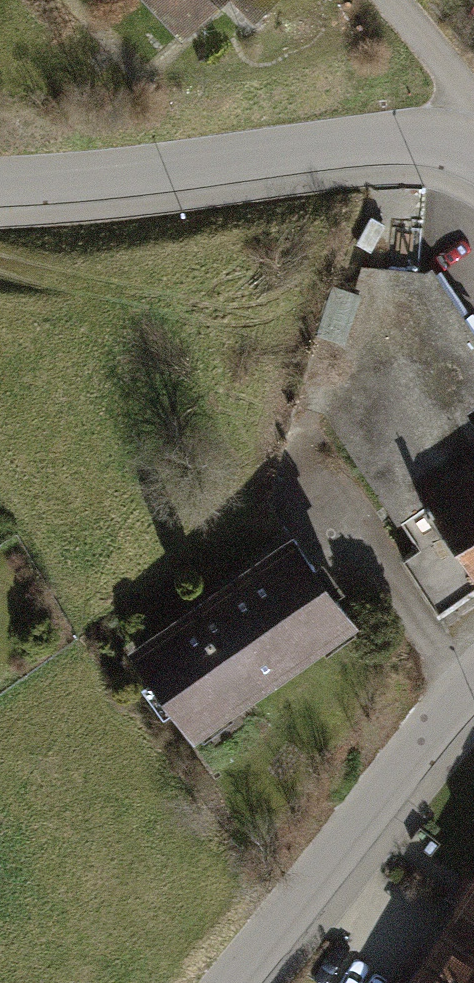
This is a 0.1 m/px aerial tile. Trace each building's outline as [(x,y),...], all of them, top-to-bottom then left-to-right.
[(180,26),(204,0),(153,0),(180,26)] [(390,512),(424,486),(473,449),(473,416),(461,400),(473,393),(473,330),(433,269),(355,261),(332,336),(309,334),(288,405),(313,411),(390,512)] [(424,486),(473,568),(473,449),(424,486)] [(390,512),(411,544),(395,555),(432,608),(473,578),(473,568),(424,486),(390,512)] [(288,521),(123,643),(188,731),(353,610),(288,521)] [(466,805),(473,810),(473,791),(466,805)] [(392,982),(473,982),(473,854),(392,982)]
